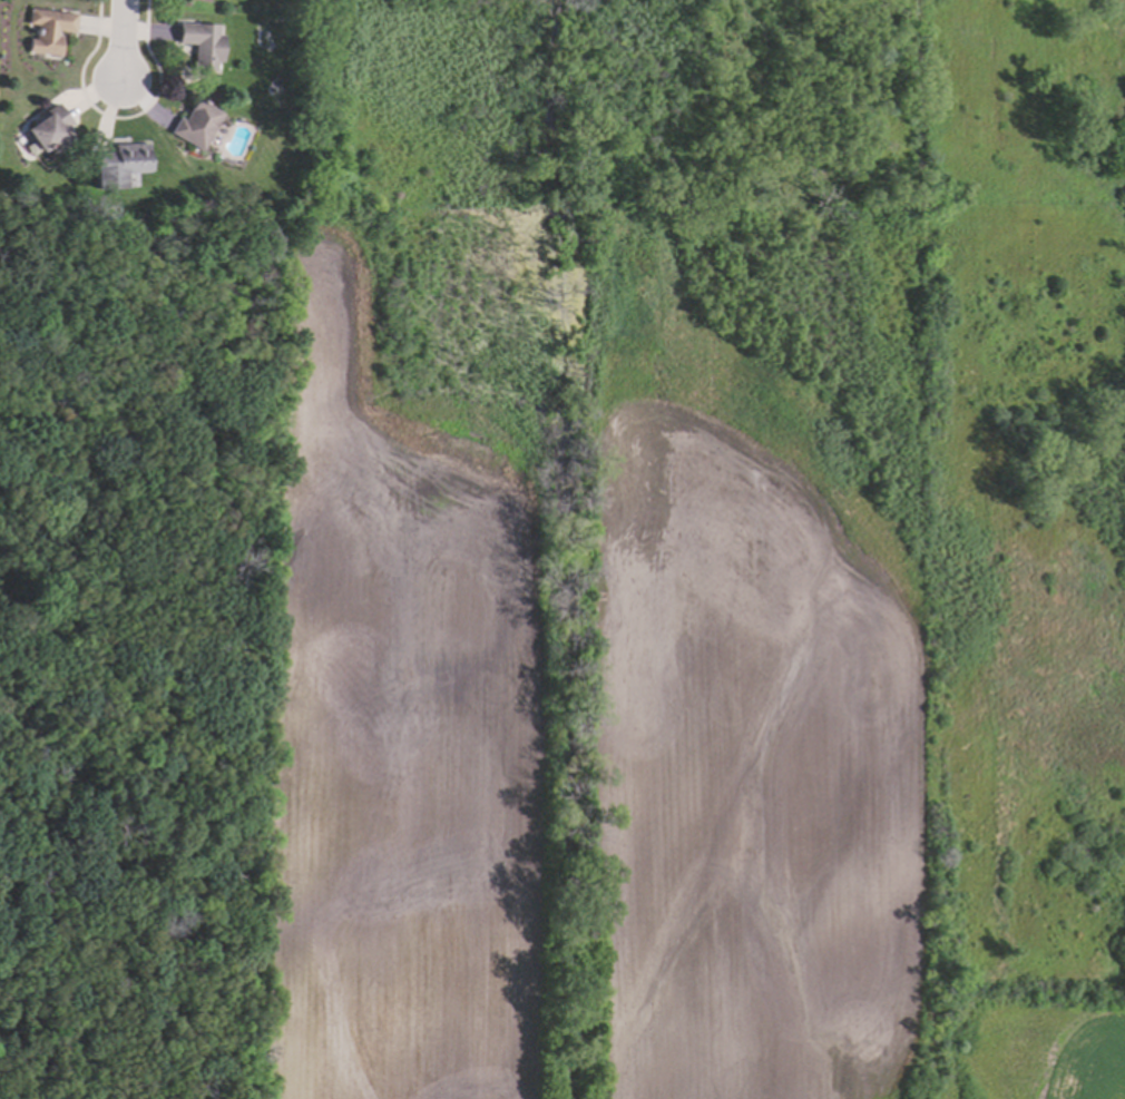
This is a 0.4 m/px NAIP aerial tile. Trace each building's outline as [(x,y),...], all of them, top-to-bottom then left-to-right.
[(62,56),(26,51),(27,39),(35,40),(37,21),(29,20),(30,6),(78,11),(76,29),(56,27),(55,35),(65,36),(62,56)] [(215,70),(189,69),(189,45),(173,43),(174,20),(217,22),(217,32),(223,32),(222,60),(215,60),(215,70)] [(200,148),(167,129),(176,114),(182,117),(193,97),(219,111),(200,148)] [(43,159),(23,128),(38,118),(36,115),(57,100),(70,120),(65,125),(75,139),(43,159)] [(124,171),(124,187),(97,188),(96,174),(94,174),(94,151),(114,149),(114,144),(146,143),(148,170),(124,171)]
